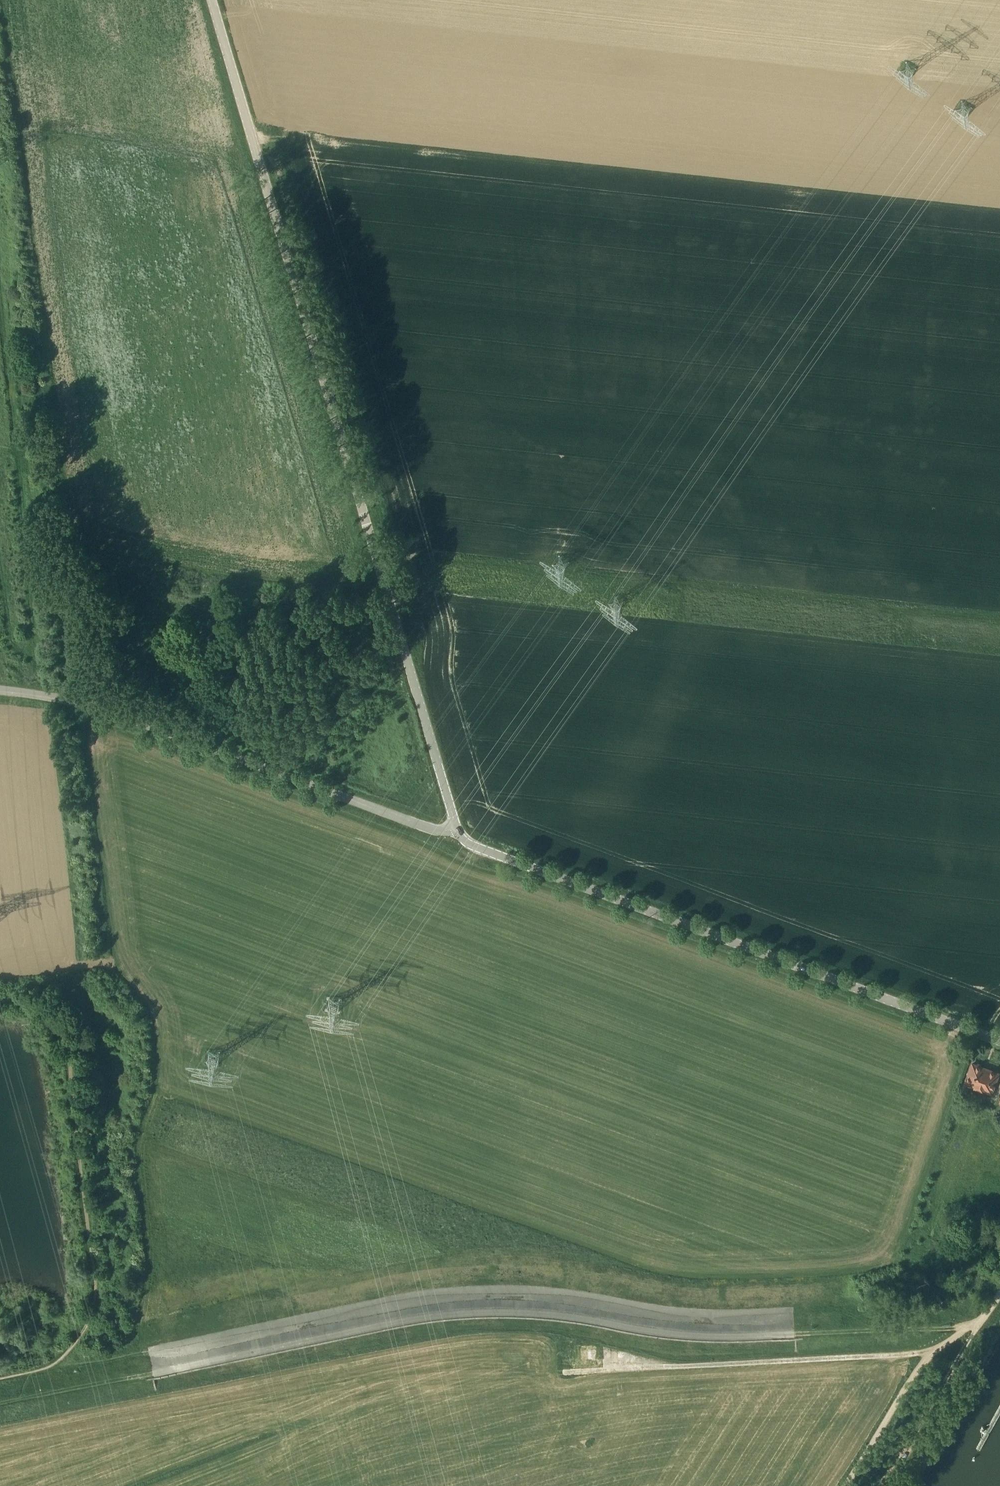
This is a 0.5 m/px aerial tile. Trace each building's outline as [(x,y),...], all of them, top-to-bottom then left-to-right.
[(991,1092),(998,1073),(972,1063),(965,1082),(991,1092)]
